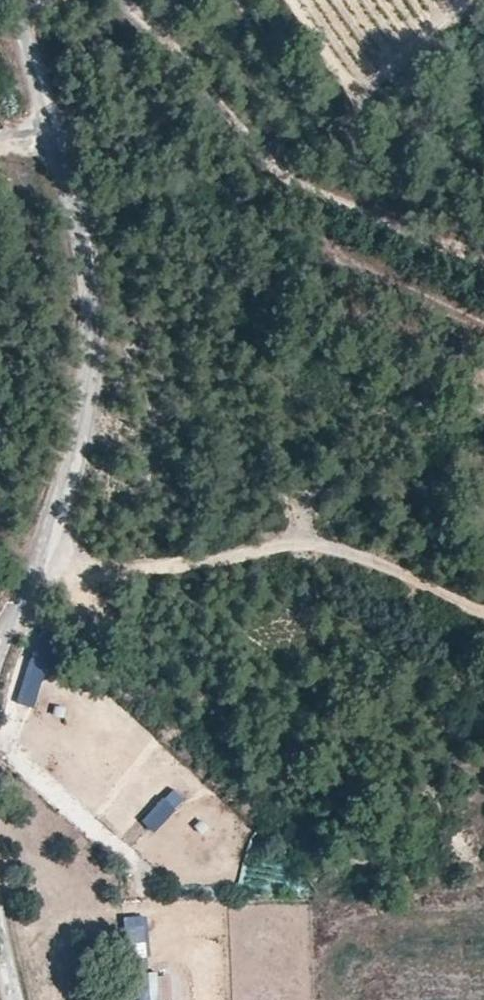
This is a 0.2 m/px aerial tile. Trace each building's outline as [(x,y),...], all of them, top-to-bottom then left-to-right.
[(34,709),(61,638),(42,631),(15,702),(34,709)] [(141,815),(151,832),(177,817),(168,800),(141,815)] [(144,915),(127,916),(130,959),(147,958),(144,915)] [(159,974),(141,974),(141,999),(159,999),(159,974)]
